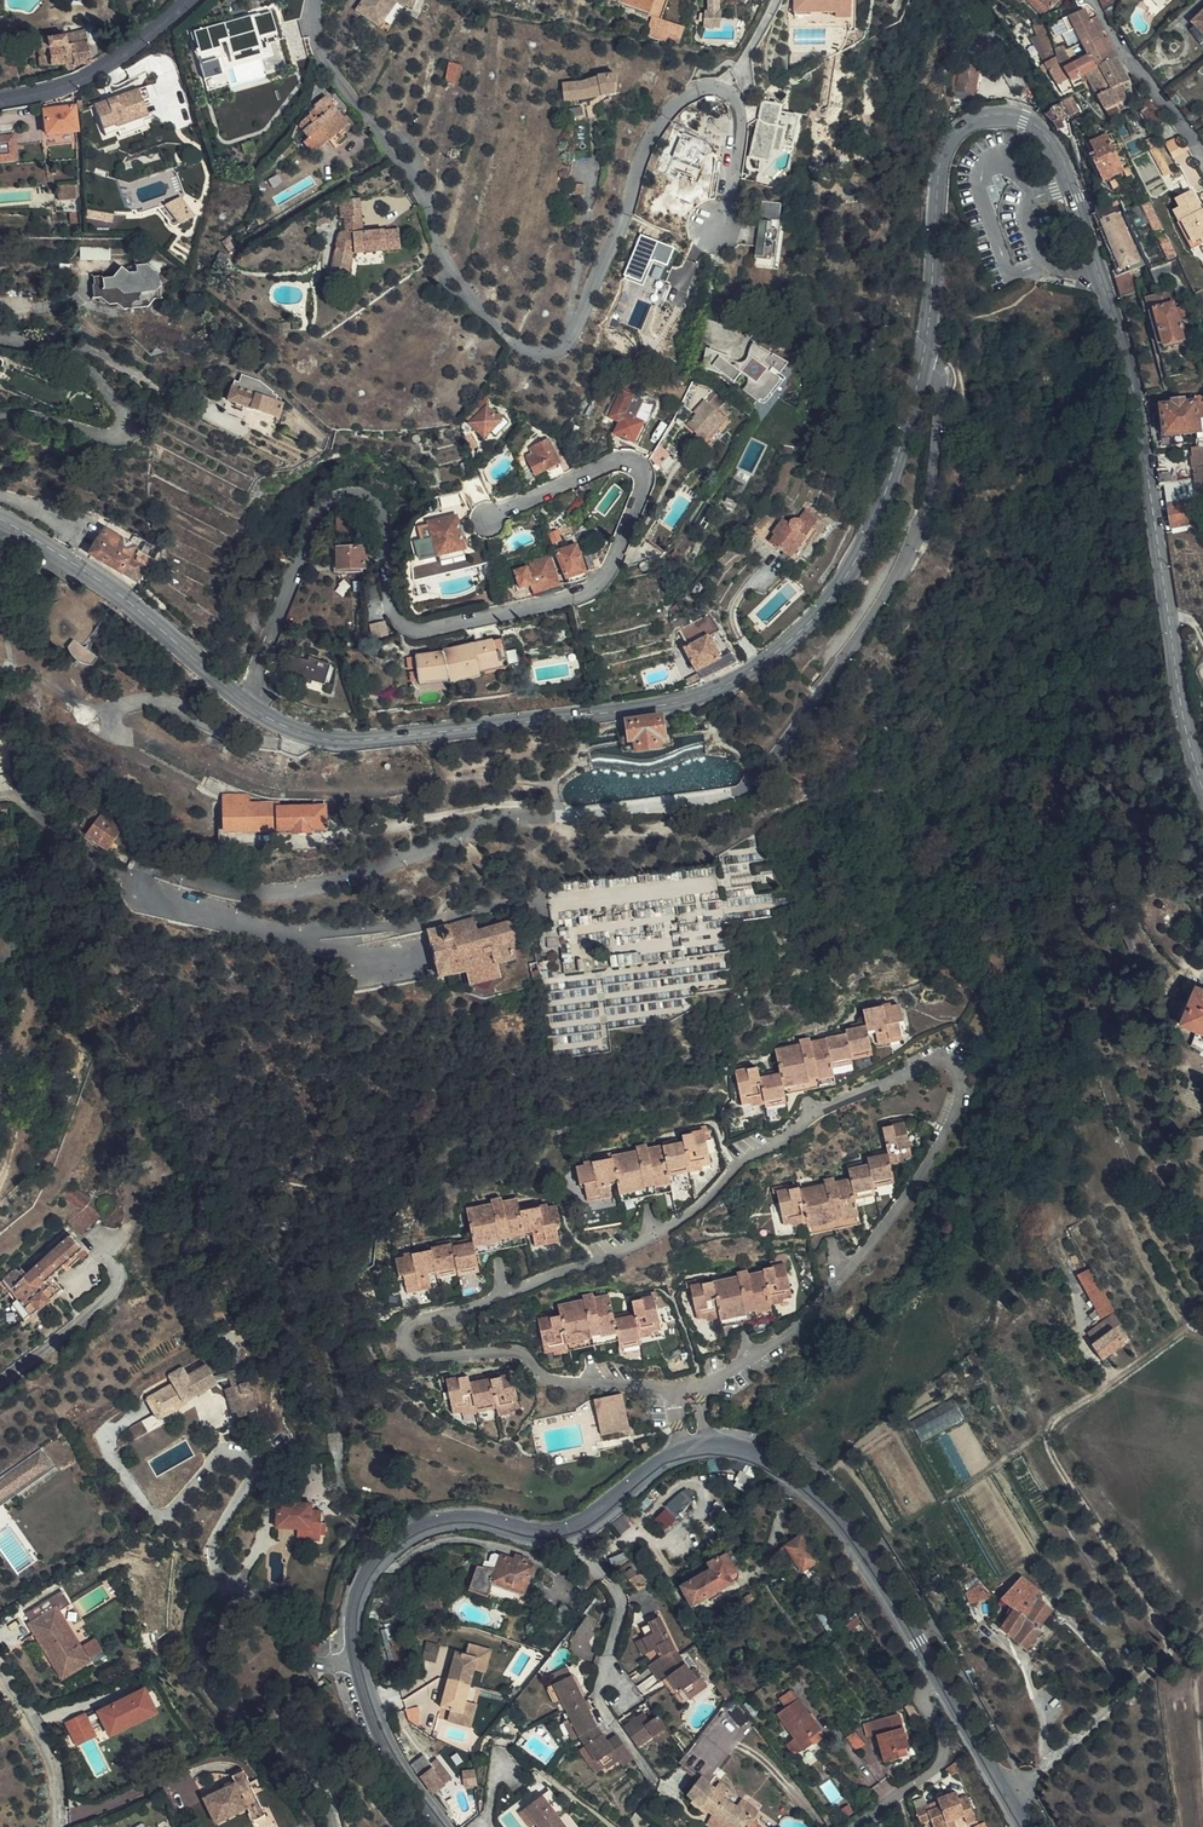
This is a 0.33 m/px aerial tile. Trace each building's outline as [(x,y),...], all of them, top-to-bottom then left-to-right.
[(383,18),(396,0),(363,0),(356,10),(366,16),(371,10),(383,18)] [(655,0),(620,0),(619,2),(642,10),(650,13),(655,0)] [(650,13),(642,10),(641,12),(653,16),(660,18),(666,0),(655,0),(650,13)] [(721,0),(708,0),(708,4),(705,4),(705,11),(703,11),(704,26),(721,26),(721,0)] [(794,10),(811,11),(811,6),(822,6),(822,11),(835,12),(834,16),(847,16),(847,31),(853,31),(854,0),(794,0),(794,10)] [(1042,16),(1053,7),(1059,0),(1024,0),(1023,1),(1029,6),(1042,16)] [(1074,4),(1078,10),(1088,5),(1085,0),(1082,0),(1074,4)] [(1111,28),(1115,24),(1115,0),(1097,0),(1111,28)] [(281,40),(272,10),(193,33),(205,77),(222,72),(218,57),(223,56),(220,43),(227,41),(232,60),(261,52),(260,46),(281,40)] [(378,24),(383,18),(371,10),(366,16),(378,24)] [(1075,32),(1081,44),(1100,35),(1098,30),(1094,32),(1091,25),(1084,12),(1064,22),(1063,23),(1069,35),(1075,32)] [(1192,23),(1194,26),(1202,36),(1202,13),(1192,23)] [(683,28),(660,18),(653,16),(648,33),(668,39),(678,41),(683,28)] [(1098,22),(1091,25),(1094,32),(1098,30),(1100,35),(1101,35),(1105,33),(1098,22)] [(1039,38),(1048,34),(1044,25),(1035,28),(1039,38)] [(1194,26),(1189,31),(1200,45),(1202,43),(1202,36),(1194,26)] [(67,42),(87,40),(85,29),(66,34),(67,42)] [(75,64),(89,62),(90,62),(87,40),(67,42),(66,34),(49,36),(50,47),(42,48),(40,48),(42,65),(75,61),(75,64)] [(1056,53),(1048,34),(1039,38),(1048,65),(1044,67),(1047,74),(1060,99),(1072,93),(1067,83),(1063,73),(1061,69),(1071,64),(1066,52),(1061,54),(1060,51),(1056,53)] [(40,35),(42,48),(50,47),(49,36),(48,35),(40,35)] [(1100,35),(1081,44),(1087,56),(1111,45),(1108,39),(1105,40),(1101,35),(1100,35)] [(1048,65),(1039,38),(1033,41),(1044,67),(1048,65)] [(1111,45),(1087,56),(1094,70),(1099,67),(1109,61),(1117,58),(1111,45)] [(1071,64),(1061,69),(1063,73),(1067,83),(1078,78),(1084,75),(1094,70),(1087,56),(1071,64)] [(1117,58),(1109,61),(1099,67),(1109,91),(1120,86),(1121,86),(1127,83),(1117,58)] [(457,84),(460,64),(448,61),(444,82),(457,84)] [(974,95),(978,69),(956,65),(951,86),(957,87),(956,92),(974,95)] [(1099,67),(1094,70),(1084,75),(1089,83),(1096,98),(1109,91),(1099,67)] [(1084,75),(1078,78),(1082,86),(1089,83),(1084,75)] [(617,93),(616,76),(597,76),(596,78),(579,82),(563,82),(563,85),(563,91),(563,97),(586,97),(617,93)] [(139,87),(145,99),(154,95),(149,83),(139,87)] [(1109,91),(1096,98),(1104,113),(1117,106),(1126,102),(1121,94),(1123,93),(1120,86),(1109,91)] [(150,113),(145,99),(139,87),(95,104),(104,127),(116,123),(118,125),(131,121),(150,113)] [(349,125),(328,96),(316,103),(318,107),(308,113),(312,119),(302,125),(309,136),(304,140),(312,152),(349,125)] [(1083,117),(1075,101),(1062,106),(1044,114),(1046,117),(1055,127),(1068,122),(1083,117)] [(765,124),(766,125),(761,132),(760,139),(754,138),(750,156),(758,159),(767,160),(769,150),(779,144),(790,147),(795,126),(791,125),(793,116),(782,113),(777,112),(778,106),(766,104),(761,102),(758,120),(759,121),(760,122),(761,122),(762,123),(763,124),(765,124)] [(78,133),(76,106),(42,110),(45,136),(78,133)] [(1107,119),(1120,114),(1117,106),(1104,113),(1107,119)] [(758,120),(754,138),(760,139),(761,132),(766,125),(765,124),(763,124),(762,123),(761,122),(760,122),(759,121),(758,120)] [(134,128),(131,121),(118,125),(121,133),(134,128)] [(14,136),(0,137),(0,162),(16,161),(14,136)] [(1123,173),(1105,138),(1090,146),(1093,154),(1088,156),(1102,184),(1123,173)] [(1184,146),(1180,138),(1164,146),(1172,161),(1173,161),(1188,154),(1184,146)] [(1151,151),(1164,177),(1171,173),(1157,148),(1151,151)] [(1151,152),(1144,156),(1151,170),(1158,167),(1151,152)] [(1158,167),(1151,170),(1154,176),(1160,172),(1158,167)] [(1160,172),(1154,176),(1158,183),(1164,180),(1160,172)] [(279,173),(270,179),(275,187),(284,182),(279,173)] [(584,186),(570,183),(568,195),(582,197),(584,186)] [(76,185),(59,185),(59,199),(76,198),(76,185)] [(1198,246),(1202,244),(1202,217),(1200,211),(1192,192),(1178,199),(1178,203),(1180,207),(1173,211),(1178,222),(1181,221),(1190,245),(1196,242),(1198,246)] [(1092,196),(1097,208),(1106,205),(1100,193),(1093,196),(1092,196)] [(171,226),(194,217),(184,194),(162,204),(171,226)] [(401,251),(401,230),(365,231),(361,198),(340,201),(340,203),(341,217),(345,216),(346,231),(341,231),(334,268),(352,272),(356,254),(401,251)] [(1114,277),(1131,272),(1130,265),(1139,261),(1113,202),(1106,205),(1097,208),(1099,212),(1095,213),(1116,267),(1110,269),(1114,277)] [(79,211),(70,211),(71,223),(80,222),(79,211)] [(1161,238),(1150,213),(1141,217),(1153,242),(1161,238)] [(771,221),(759,220),(758,227),(758,228),(755,246),(754,256),(762,257),(773,258),(777,230),(778,220),(772,219),(771,221)] [(774,268),(781,220),(778,220),(777,230),(773,258),(772,268),(774,268)] [(1176,223),(1187,250),(1198,246),(1196,242),(1190,245),(1181,221),(1178,222),(1176,223)] [(758,227),(744,225),(743,227),(741,235),(736,243),(755,246),(758,228),(758,227)] [(668,266),(676,248),(642,234),(625,275),(627,275),(626,278),(644,286),(655,260),(668,266)] [(112,246),(80,246),(80,260),(112,260),(112,246)] [(1171,258),(1166,246),(1157,250),(1163,262),(1171,258)] [(762,257),(754,256),(753,265),(772,268),(773,258),(762,257)] [(155,296),(157,281),(155,280),(155,269),(141,260),(120,260),(110,275),(99,276),(97,274),(89,274),(89,279),(88,282),(88,296),(95,296),(106,303),(111,302),(120,307),(145,305),(150,297),(155,296)] [(247,267),(233,275),(238,284),(252,276),(247,267)] [(1114,277),(1119,299),(1138,293),(1131,272),(1114,277)] [(1147,279),(1139,281),(1140,286),(1143,285),(1144,287),(1149,286),(1147,279)] [(1173,310),(1169,296),(1149,302),(1144,303),(1147,313),(1152,311),(1161,345),(1181,340),(1180,335),(1184,334),(1181,324),(1177,325),(1173,310)] [(1181,308),(1173,310),(1177,325),(1181,324),(1179,319),(1184,317),(1181,308)] [(1152,311),(1147,313),(1156,345),(1161,345),(1152,311)] [(770,356),(753,343),(748,349),(748,350),(749,352),(748,354),(748,357),(747,359),(745,361),(744,362),(742,364),(739,365),(737,365),(735,365),(733,365),(732,367),(727,362),(729,357),(705,348),(702,366),(715,375),(718,374),(759,402),(761,399),(763,400),(766,400),(767,399),(779,382),(774,378),(776,376),(779,377),(788,363),(772,354),(770,356)] [(748,350),(748,349),(743,355),(739,360),(736,361),(734,361),(731,361),(729,357),(727,362),(732,367),(733,365),(735,365),(737,365),(739,365),(742,364),(744,362),(745,361),(747,359),(748,357),(748,354),(749,352),(748,350)] [(226,403),(276,421),(281,406),(274,404),(276,400),(271,397),(271,394),(257,382),(242,378),(238,385),(234,382),(231,391),(226,403)] [(635,414),(642,397),(620,387),(608,415),(618,420),(612,432),(632,442),(644,419),(635,414)] [(707,392),(698,403),(705,408),(708,403),(712,406),(717,400),(707,392)] [(1192,396),(1193,402),(1182,404),(1182,399),(1171,400),(1171,406),(1158,407),(1162,437),(1195,432),(1196,439),(1194,439),(1197,468),(1194,469),(1195,477),(1193,477),(1193,480),(1162,486),(1170,530),(1202,524),(1202,513),(1202,494),(1200,483),(1202,482),(1202,401),(1202,394),(1192,396)] [(681,425),(692,434),(694,432),(701,437),(702,438),(710,428),(718,418),(709,411),(705,408),(698,403),(696,401),(687,413),(689,415),(681,425)] [(483,411),(476,404),(463,419),(470,425),(469,426),(483,439),(484,439),(491,432),(496,437),(508,424),(493,410),(490,413),(485,409),(483,411)] [(710,428),(702,438),(698,444),(705,449),(717,434),(710,428)] [(694,432),(692,434),(690,438),(696,442),(701,437),(694,432)] [(472,436),(465,438),(471,452),(479,448),(472,436)] [(557,462),(546,440),(529,448),(534,459),(528,462),(534,475),(557,463),(557,462)] [(655,470),(664,458),(656,452),(648,463),(655,470)] [(573,470),(567,456),(557,462),(557,463),(564,474),(573,470)] [(1154,458),(1155,469),(1170,466),(1169,456),(1154,458)] [(492,473),(493,471),(485,475),(490,485),(493,486),(497,486),(500,484),(501,481),(498,482),(496,481),(493,479),(491,477),(492,473)] [(469,506),(471,512),(475,507),(480,504),(484,503),(488,502),(476,479),(460,486),(469,506)] [(357,531),(356,511),(335,512),(336,532),(357,531)] [(826,528),(805,511),(799,520),(796,518),(792,519),(788,524),(782,519),(772,533),(775,535),(770,543),(794,562),(809,543),(813,545),(826,528)] [(440,557),(463,550),(464,549),(454,518),(429,525),(429,527),(418,530),(422,544),(414,546),(419,563),(440,557)] [(135,579),(143,566),(127,556),(133,547),(132,546),(104,529),(97,541),(95,540),(87,553),(118,571),(119,570),(135,579)] [(556,532),(547,534),(552,544),(560,542),(557,534),(556,532)] [(143,566),(151,570),(159,561),(160,554),(158,550),(151,545),(136,537),(132,546),(133,547),(127,556),(143,566)] [(364,567),(363,543),(335,543),(337,568),(364,567)] [(567,549),(555,553),(568,584),(586,578),(573,547),(567,549)] [(465,556),(463,550),(440,557),(441,563),(465,556)] [(589,572),(599,568),(594,552),(583,556),(589,572)] [(505,605),(522,602),(534,598),(533,595),(560,587),(550,557),(528,564),(530,568),(514,573),(517,583),(501,587),(505,605)] [(366,587),(366,602),(383,601),(381,585),(366,587)] [(91,638),(94,634),(95,628),(96,625),(96,618),(91,607),(85,602),(80,598),(73,597),(66,597),(61,598),(56,601),(51,605),(48,609),(46,613),(44,621),(44,626),(46,632),(48,637),(52,642),(57,645),(67,649),(73,655),(81,662),(87,665),(93,666),(92,653),(82,645),(87,643),(91,638)] [(563,624),(560,611),(547,614),(549,627),(563,624)] [(738,662),(709,615),(680,630),(688,646),(683,648),(700,682),(703,681),(702,680),(738,662)] [(393,633),(388,618),(367,625),(372,639),(393,633)] [(439,653),(407,656),(410,682),(448,678),(448,681),(479,673),(478,667),(506,661),(501,638),(473,645),(439,651),(439,653)] [(295,657),(291,672),(307,675),(324,679),(329,666),(320,663),(313,659),(312,662),(295,657)] [(46,676),(36,669),(31,676),(41,683),(46,676)] [(307,675),(291,672),(288,670),(285,679),(305,685),(307,675)] [(668,733),(666,720),(628,724),(630,737),(630,739),(634,739),(634,741),(635,748),(662,745),(662,738),(661,734),(668,733)] [(326,829),(326,806),(279,809),(278,803),(250,804),(249,796),(230,797),(224,797),(224,822),(225,833),(294,830),(294,835),(311,834),(311,829),(326,829)] [(107,848),(122,827),(100,812),(85,833),(106,848),(107,848)] [(553,882),(553,885),(554,891),(563,890),(562,881),(553,882)] [(758,906),(774,904),(773,893),(757,895),(758,906)] [(426,933),(438,976),(439,979),(450,976),(462,973),(493,965),(511,961),(508,951),(507,945),(510,943),(513,942),(516,938),(516,934),(516,930),(513,926),(508,924),(503,924),(476,931),(473,919),(426,933)] [(544,942),(543,933),(531,935),(532,944),(544,942)] [(532,955),(530,946),(522,947),(524,957),(532,955)] [(524,957),(522,947),(508,951),(511,961),(524,957)] [(530,981),(538,980),(534,964),(526,966),(530,981)] [(493,965),(462,973),(466,988),(497,979),(493,965)] [(1180,1027),(1202,1037),(1202,997),(1195,993),(1180,1027)] [(856,1002),(860,1020),(862,1029),(869,1027),(872,1042),(884,1039),(884,1035),(895,1033),(893,1022),(898,1021),(894,1003),(885,1005),(884,1001),(870,1004),(868,999),(856,1002)] [(862,1029),(860,1020),(853,1021),(852,1022),(853,1025),(842,1028),(848,1056),(859,1054),(858,1049),(866,1047),(862,1029)] [(848,1056),(842,1028),(832,1030),(833,1033),(822,1036),(823,1043),(828,1065),(841,1062),(840,1057),(848,1056)] [(823,1043),(822,1036),(821,1034),(771,1045),(772,1050),(797,1045),(798,1052),(809,1050),(809,1046),(823,1043)] [(830,1072),(828,1065),(823,1043),(809,1046),(809,1050),(798,1052),(797,1045),(772,1050),(777,1073),(779,1082),(794,1078),(794,1082),(815,1078),(815,1075),(830,1072)] [(760,1100),(754,1073),(753,1067),(745,1068),(740,1069),(739,1066),(727,1068),(728,1074),(732,1074),(738,1104),(760,1100)] [(779,1082),(777,1073),(765,1075),(764,1072),(754,1073),(760,1100),(761,1101),(770,1099),(771,1104),(783,1101),(781,1093),(779,1082)] [(832,1082),(830,1072),(815,1075),(815,1078),(794,1082),(794,1078),(779,1082),(781,1093),(832,1082)] [(905,1119),(895,1121),(895,1126),(889,1127),(883,1129),(887,1151),(889,1162),(910,1158),(903,1125),(906,1124),(905,1119)] [(707,1125),(694,1127),(695,1133),(690,1133),(683,1135),(684,1143),(689,1165),(711,1161),(705,1132),(709,1130),(707,1125)] [(690,1170),(689,1165),(684,1143),(673,1145),(672,1140),(662,1142),(664,1151),(667,1169),(678,1167),(679,1172),(690,1170)] [(664,1151),(662,1142),(638,1147),(639,1153),(640,1160),(651,1158),(650,1154),(664,1151)] [(639,1153),(638,1147),(612,1152),(613,1158),(619,1157),(639,1153)] [(669,1181),(667,1169),(664,1151),(650,1154),(651,1158),(640,1160),(646,1190),(657,1188),(657,1184),(669,1181)] [(892,1179),(889,1162),(887,1151),(877,1153),(878,1156),(876,1157),(867,1159),(867,1165),(872,1188),(883,1186),(883,1181),(892,1179)] [(617,1179),(613,1158),(612,1152),(599,1155),(600,1161),(585,1164),(586,1166),(576,1168),(579,1183),(584,1182),(586,1196),(600,1193),(601,1198),(613,1195),(610,1180),(617,1179)] [(646,1190),(640,1160),(639,1153),(619,1157),(613,1158),(617,1179),(619,1191),(635,1188),(636,1192),(646,1190)] [(872,1188),(867,1165),(859,1167),(858,1164),(845,1166),(847,1176),(848,1185),(849,1192),(859,1190),(861,1197),(873,1195),(872,1188)] [(848,1185),(847,1176),(795,1184),(796,1190),(824,1185),(825,1193),(834,1192),(834,1188),(848,1185)] [(671,1191),(669,1181),(657,1184),(657,1188),(646,1190),(647,1196),(671,1191)] [(796,1190),(795,1184),(788,1185),(783,1186),(783,1183),(771,1185),(772,1191),(775,1190),(780,1222),(801,1219),(796,1190)] [(854,1215),(849,1192),(848,1185),(834,1188),(834,1192),(825,1193),(824,1185),(796,1190),(801,1219),(802,1224),(817,1221),(818,1225),(840,1222),(839,1218),(854,1215)] [(88,1204),(91,1202),(78,1186),(68,1196),(81,1210),(81,1212),(71,1222),(80,1234),(99,1216),(88,1204)] [(647,1196),(646,1190),(636,1192),(635,1188),(619,1191),(622,1201),(647,1196)] [(487,1206),(489,1214),(499,1212),(500,1209),(515,1206),(512,1195),(486,1201),(487,1206)] [(459,1207),(460,1212),(487,1206),(486,1201),(459,1207)] [(527,1203),(515,1206),(520,1231),(528,1230),(531,1245),(543,1242),(543,1239),(555,1236),(552,1224),(556,1223),(553,1206),(545,1208),(544,1205),(528,1208),(527,1203)] [(460,1212),(466,1238),(467,1245),(484,1242),(485,1245),(495,1243),(489,1214),(487,1206),(460,1212)] [(489,1214),(495,1243),(506,1241),(506,1237),(521,1234),(520,1231),(515,1206),(500,1209),(499,1212),(489,1214)] [(855,1224),(854,1215),(839,1218),(840,1222),(818,1225),(817,1221),(802,1224),(804,1233),(855,1224)] [(495,1243),(496,1249),(523,1243),(521,1234),(506,1237),(506,1241),(495,1243)] [(1,1284),(16,1301),(29,1316),(32,1318),(62,1289),(52,1278),(82,1250),(70,1236),(27,1276),(20,1269),(17,1271),(16,1270),(1,1284)] [(456,1246),(446,1248),(450,1268),(452,1275),(465,1272),(464,1266),(472,1265),(470,1254),(467,1245),(466,1238),(455,1241),(456,1246)] [(434,1247),(423,1249),(429,1273),(430,1276),(442,1273),(441,1269),(450,1268),(446,1248),(444,1240),(433,1242),(434,1247)] [(467,1245),(470,1254),(496,1249),(495,1243),(485,1245),(484,1242),(467,1245)] [(429,1273),(423,1249),(422,1246),(411,1248),(411,1254),(398,1256),(398,1260),(390,1262),(393,1279),(398,1278),(401,1289),(412,1287),(412,1290),(425,1288),(422,1274),(429,1273)] [(759,1267),(760,1276),(764,1299),(787,1294),(782,1263),(786,1263),(785,1256),(774,1257),(775,1263),(770,1264),(759,1267)] [(708,1281),(709,1283),(734,1279),(735,1283),(745,1282),(745,1279),(760,1276),(759,1267),(708,1276),(708,1281)] [(1078,1274),(1102,1316),(1115,1309),(1091,1267),(1078,1274)] [(734,1279),(709,1283),(714,1312),(715,1316),(729,1313),(729,1316),(752,1312),(752,1308),(766,1305),(764,1299),(760,1276),(745,1279),(745,1282),(735,1283),(734,1279)] [(714,1312),(709,1283),(708,1281),(702,1282),(697,1283),(696,1279),(682,1281),(683,1287),(686,1287),(692,1316),(714,1312)] [(582,1303),(583,1311),(593,1310),(593,1307),(608,1304),(606,1294),(581,1297),(582,1303)] [(630,1305),(632,1320),(634,1335),(657,1330),(652,1300),(655,1300),(654,1295),(641,1296),(642,1303),(637,1304),(630,1305)] [(555,1301),(556,1307),(582,1303),(581,1297),(555,1301)] [(29,1316),(16,1301),(12,1305),(25,1320),(29,1316)] [(556,1307),(557,1315),(561,1339),(576,1336),(577,1341),(587,1340),(583,1311),(582,1303),(556,1307)] [(583,1311),(587,1340),(597,1338),(597,1333),(612,1332),(610,1318),(608,1304),(593,1307),(593,1310),(583,1311)] [(561,1339),(557,1315),(551,1316),(546,1316),(546,1312),(533,1313),(534,1318),(537,1318),(542,1348),(562,1345),(561,1339)] [(1125,1340),(1129,1338),(1115,1313),(1089,1332),(1096,1343),(1092,1346),(1103,1361),(1124,1343),(1125,1340)] [(610,1318),(612,1332),(614,1341),(614,1343),(623,1342),(624,1347),(636,1345),(634,1335),(632,1320),(621,1321),(620,1317),(610,1318)] [(587,1340),(588,1345),(614,1341),(612,1332),(597,1333),(597,1338),(587,1340)] [(576,1336),(561,1339),(562,1345),(562,1349),(588,1345),(587,1340),(577,1341),(576,1336)] [(695,1371),(692,1359),(668,1364),(671,1375),(671,1377),(695,1371)] [(175,1382),(147,1398),(160,1419),(221,1383),(209,1362),(189,1374),(184,1366),(170,1374),(175,1382)] [(513,1366),(501,1368),(501,1373),(496,1373),(487,1375),(490,1400),(491,1409),(514,1405),(511,1374),(514,1373),(513,1366)] [(480,1401),(490,1400),(487,1375),(486,1371),(476,1372),(476,1378),(466,1379),(469,1406),(470,1409),(481,1407),(480,1401)] [(469,1406),(466,1379),(465,1377),(454,1379),(453,1374),(441,1376),(442,1381),(445,1381),(449,1409),(469,1406)] [(248,1382),(225,1389),(234,1418),(246,1414),(246,1411),(255,1408),(248,1382)] [(630,1429),(627,1417),(622,1394),(593,1401),(601,1436),(630,1429)] [(952,1396),(906,1422),(919,1446),(965,1420),(952,1396)] [(52,1464),(42,1451),(41,1452),(38,1448),(38,1447),(36,1445),(0,1470),(0,1501),(52,1464)] [(0,1501),(0,1506),(2,1505),(55,1468),(52,1464),(0,1501)] [(688,1491),(655,1513),(663,1524),(696,1502),(688,1491)] [(334,1501),(328,1508),(336,1514),(341,1507),(334,1501)] [(309,1504),(274,1503),(274,1529),(296,1529),(307,1529),(307,1540),(318,1540),(318,1535),(319,1522),(319,1511),(309,1511),(309,1504)] [(644,1521),(632,1508),(610,1528),(622,1541),(644,1521)] [(307,1529),(296,1529),(296,1539),(307,1540),(307,1529)] [(818,1547),(808,1530),(800,1535),(811,1551),(818,1547)] [(811,1551),(800,1535),(784,1546),(794,1561),(801,1571),(817,1561),(811,1551)] [(794,1561),(784,1546),(773,1553),(783,1568),(794,1561)] [(718,1556),(731,1582),(737,1579),(738,1570),(727,1552),(718,1556)] [(524,1593),(534,1566),(529,1564),(531,1560),(517,1555),(515,1559),(502,1554),(501,1556),(495,1553),(491,1554),(486,1568),(477,1567),(469,1590),(486,1596),(491,1582),(524,1593)] [(718,1589),(731,1582),(718,1556),(708,1562),(711,1569),(696,1577),(682,1586),(692,1604),(704,1596),(707,1601),(720,1594),(718,1589)] [(406,1567),(399,1559),(390,1567),(396,1575),(406,1567)] [(573,1571),(573,1568),(570,1565),(566,1565),(564,1567),(563,1568),(563,1570),(564,1572),(566,1574),(570,1575),(572,1573),(573,1571)] [(595,1591),(573,1568),(573,1571),(572,1573),(570,1575),(566,1574),(578,1587),(576,1589),(587,1599),(595,1591)] [(625,1574),(629,1581),(637,1577),(633,1569),(625,1574)] [(629,1581),(636,1593),(648,1586),(640,1574),(637,1577),(629,1581)] [(990,1588),(982,1576),(966,1587),(974,1599),(990,1588)] [(1049,1610),(1037,1599),(1039,1595),(1036,1591),(1036,1589),(1020,1576),(1001,1599),(1015,1611),(1000,1630),(1024,1650),(1041,1631),(1038,1628),(1044,1621),(1041,1618),(1049,1610)] [(28,1624),(35,1635),(39,1633),(42,1637),(37,1639),(61,1679),(89,1663),(58,1612),(70,1605),(62,1590),(41,1603),(47,1612),(28,1624)] [(562,1626),(574,1613),(565,1605),(553,1618),(562,1626)] [(588,1639),(599,1625),(587,1615),(575,1629),(588,1639)] [(647,1635),(644,1637),(651,1651),(660,1647),(664,1654),(651,1663),(655,1670),(662,1679),(664,1678),(670,1673),(686,1661),(681,1653),(671,1639),(660,1617),(650,1622),(651,1624),(644,1628),(647,1635)] [(383,1628),(389,1659),(400,1657),(394,1626),(383,1628)] [(651,1651),(644,1637),(640,1639),(647,1653),(651,1651)] [(473,1639),(470,1649),(480,1652),(476,1666),(487,1669),(494,1645),(473,1639)] [(428,1641),(424,1658),(437,1661),(441,1645),(428,1641)] [(480,1652),(470,1649),(459,1645),(453,1662),(452,1667),(448,1666),(445,1675),(470,1683),(476,1666),(480,1652)] [(691,1669),(686,1661),(670,1673),(680,1690),(682,1689),(688,1697),(707,1684),(695,1667),(691,1669)] [(547,1678),(551,1684),(569,1674),(565,1667),(547,1678)] [(670,1673),(664,1678),(680,1703),(688,1697),(682,1689),(680,1690),(670,1673)] [(726,1685),(727,1684),(718,1673),(712,1678),(720,1689),(726,1685)] [(569,1674),(551,1684),(545,1687),(554,1704),(560,1701),(564,1709),(583,1698),(569,1674)] [(470,1683),(445,1675),(443,1683),(448,1684),(442,1702),(441,1704),(452,1707),(462,1710),(466,1699),(470,1683)] [(448,1684),(443,1683),(437,1700),(442,1702),(448,1684)] [(726,1685),(720,1689),(719,1690),(724,1696),(730,1692),(726,1685)] [(145,1689),(100,1711),(111,1733),(156,1711),(145,1689)] [(583,1698),(564,1709),(569,1717),(579,1735),(597,1725),(583,1698)] [(795,1709),(804,1703),(800,1698),(792,1703),(795,1709)] [(478,1703),(466,1699),(462,1710),(452,1707),(449,1718),(471,1724),(478,1703)] [(822,1732),(804,1703),(795,1709),(783,1717),(798,1741),(791,1745),(797,1755),(815,1744),(812,1740),(819,1734),(822,1732)] [(407,1717),(417,1725),(419,1704),(408,1704),(407,1717)] [(650,1736),(664,1728),(656,1715),(647,1719),(642,1711),(622,1724),(634,1745),(648,1735),(650,1736)] [(92,1729),(84,1713),(67,1721),(75,1737),(92,1729)] [(884,1762),(901,1758),(899,1751),(907,1749),(910,1748),(903,1715),(867,1723),(870,1736),(878,1735),(884,1762)] [(579,1735),(569,1717),(563,1721),(573,1738),(579,1735)] [(607,1739),(597,1725),(579,1735),(584,1744),(595,1760),(599,1758),(603,1765),(604,1767),(616,1759),(627,1752),(616,1734),(607,1739)] [(669,1735),(664,1728),(650,1736),(655,1744),(669,1735)] [(92,1737),(95,1736),(92,1729),(75,1737),(78,1743),(80,1743),(92,1737)] [(857,1730),(848,1737),(857,1750),(866,1743),(857,1730)] [(822,1739),(819,1734),(812,1740),(815,1744),(822,1739)] [(595,1760),(584,1744),(578,1748),(594,1772),(603,1765),(599,1758),(595,1760)] [(899,1751),(901,1758),(909,1757),(907,1749),(899,1751)] [(631,1758),(627,1752),(616,1759),(620,1765),(631,1758)] [(417,1773),(421,1778),(423,1777),(434,1792),(453,1778),(438,1758),(431,1762),(424,1753),(411,1763),(417,1773)] [(957,1764),(956,1761),(948,1767),(954,1776),(961,1770),(957,1764)] [(242,1768),(227,1776),(232,1778),(232,1777),(244,1771),(242,1768)] [(219,1792),(205,1799),(215,1820),(246,1805),(248,1808),(250,1813),(262,1807),(244,1771),(232,1777),(236,1784),(234,1784),(233,1783),(232,1783),(231,1783),(225,1786),(224,1787),(224,1788),(224,1789),(222,1791),(219,1792)] [(475,1772),(463,1773),(465,1788),(477,1787),(475,1772)] [(756,1815),(740,1803),(727,1793),(732,1786),(725,1781),(720,1788),(703,1776),(689,1794),(699,1802),(718,1815),(737,1826),(771,1826),(756,1815)] [(548,1788),(541,1793),(558,1814),(565,1809),(548,1788)] [(938,1801),(939,1806),(926,1812),(924,1807),(916,1811),(922,1826),(932,1822),(935,1826),(958,1826),(959,1826),(956,1822),(965,1818),(967,1825),(977,1822),(966,1797),(959,1800),(955,1791),(937,1799),(938,1801)] [(541,1793),(524,1806),(537,1822),(541,1826),(567,1826),(558,1814),(541,1793)] [(740,1803),(756,1815),(762,1808),(745,1796),(740,1803)] [(939,1806),(938,1801),(924,1807),(926,1812),(939,1806)] [(854,1812),(850,1804),(842,1809),(846,1816),(854,1812)] [(248,1808),(246,1805),(215,1820),(217,1823),(248,1808)] [(537,1822),(524,1806),(520,1810),(532,1826),(537,1822)] [(262,1807),(250,1813),(254,1821),(266,1815),(262,1807)] [(718,1815),(711,1823),(717,1826),(737,1826),(718,1815)]
